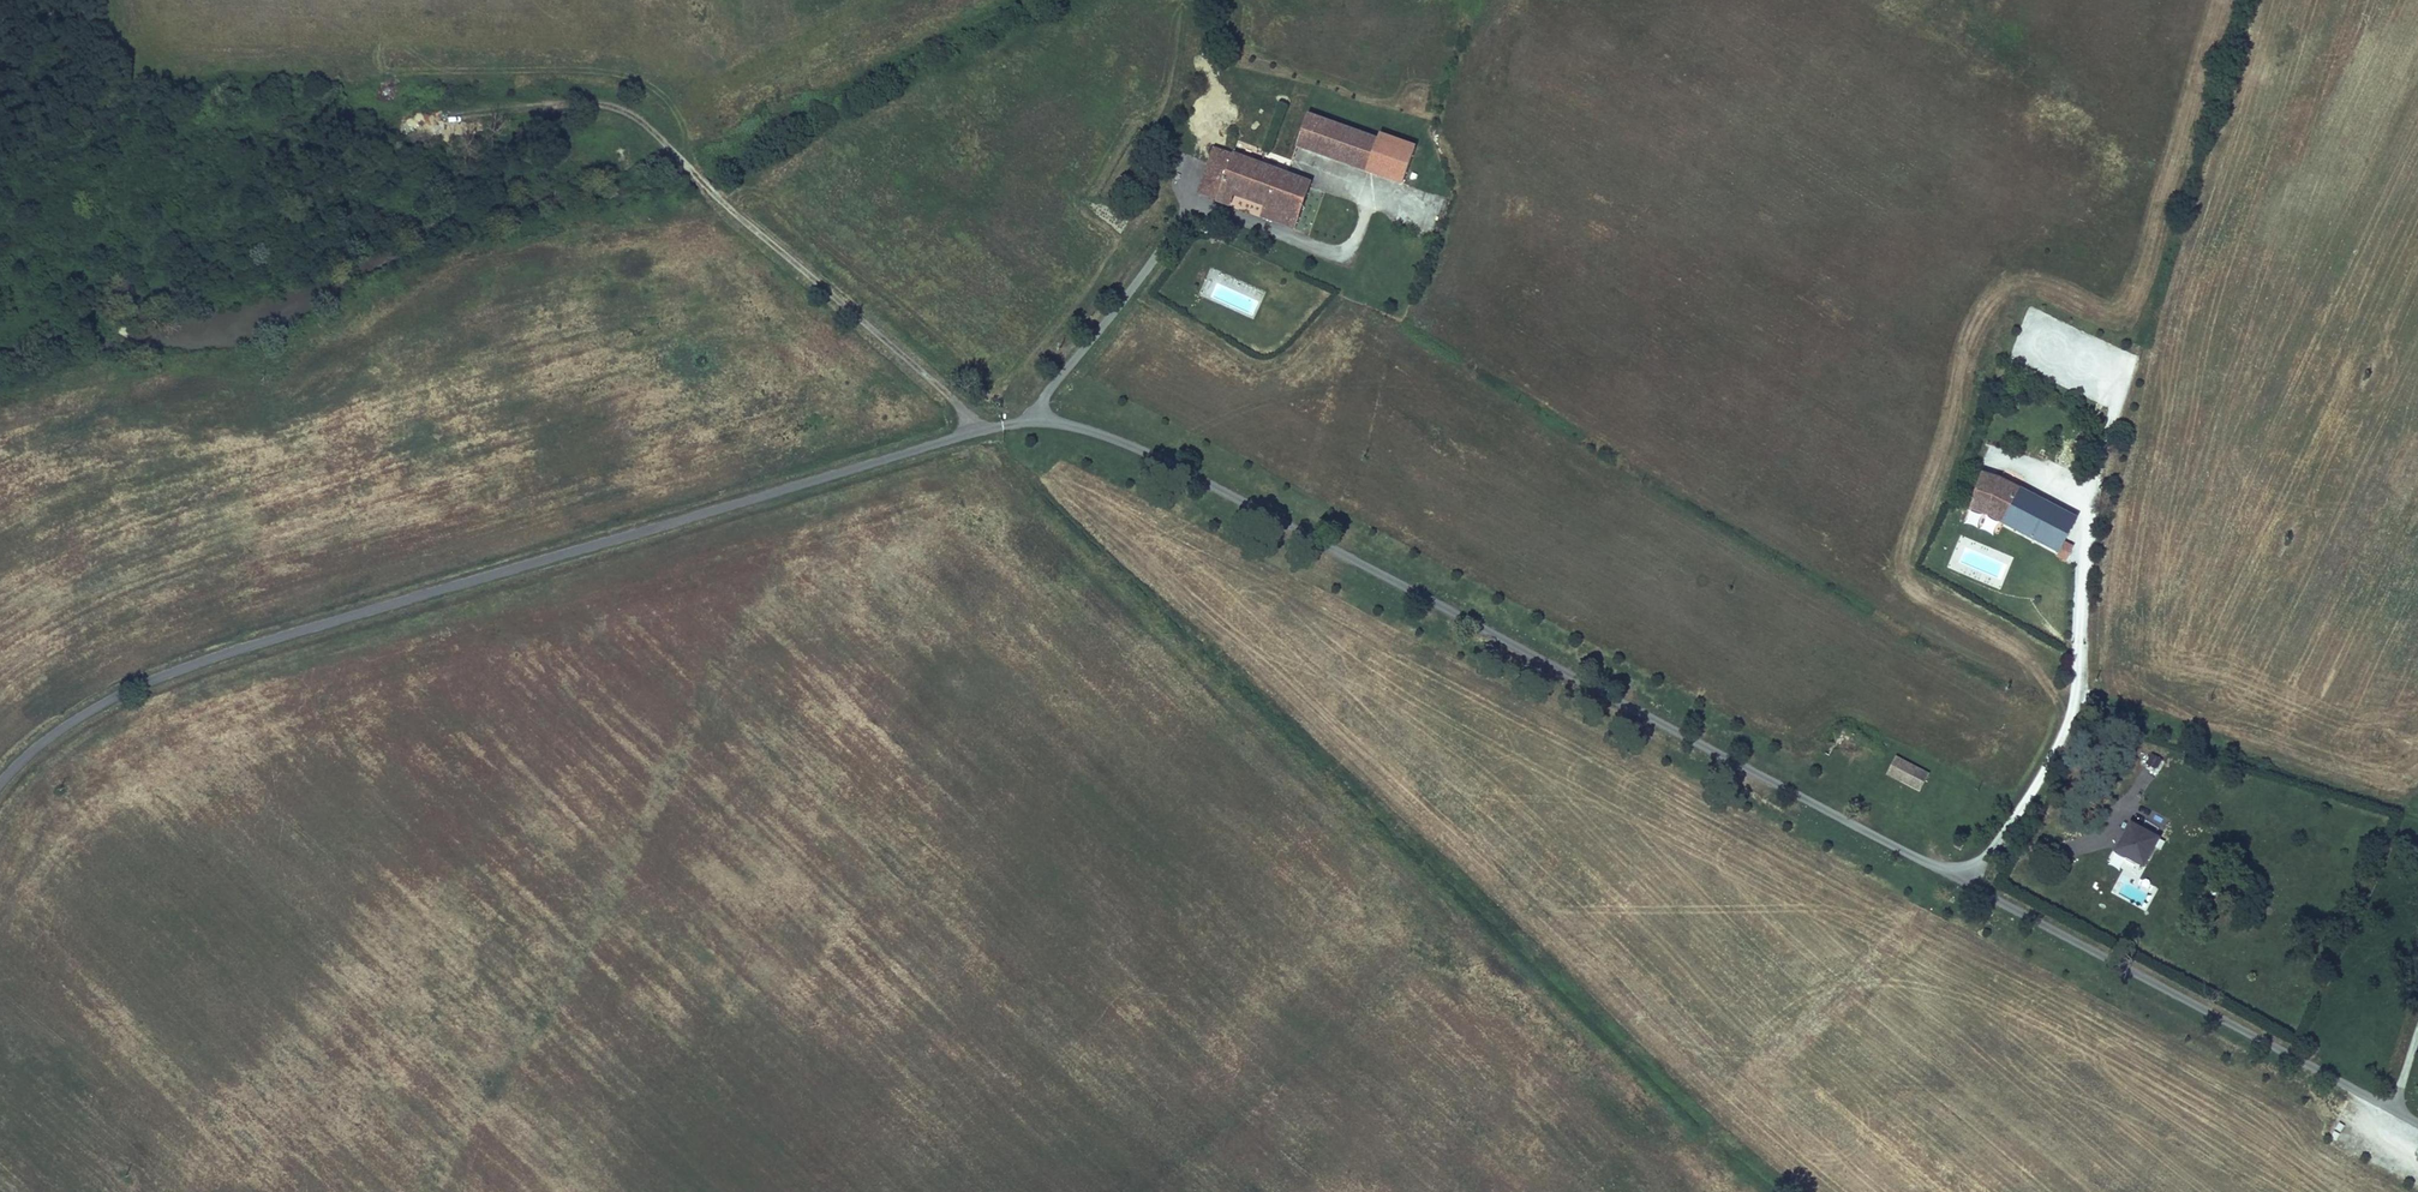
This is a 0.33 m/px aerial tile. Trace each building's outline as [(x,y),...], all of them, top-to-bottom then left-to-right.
[(1366,169),(1378,135),(1308,110),(1296,144),(1366,169)] [(1403,183),(1417,143),(1380,130),(1378,135),(1366,169),(1403,183)] [(1216,195),(1231,155),(1213,148),(1207,162),(1198,188),(1216,195)] [(1232,151),(1231,155),(1216,195),(1215,198),(1227,203),(1232,191),(1265,203),(1260,215),(1293,228),(1311,180),(1232,151)] [(1968,509),(1987,515),(2029,537),(2047,502),(1999,478),(1981,473),(1968,509)] [(2075,517),(2047,502),(2029,537),(2057,551),(2075,517)] [(2069,557),(2073,546),(2064,543),(2060,554),(2069,557)] [(1930,772),(1896,754),(1886,773),(1919,791),(1930,772)] [(2145,767),(2157,773),(2163,760),(2151,754),(2145,767)] [(2157,834),(2129,817),(2113,845),(2142,862),(2157,834)]
